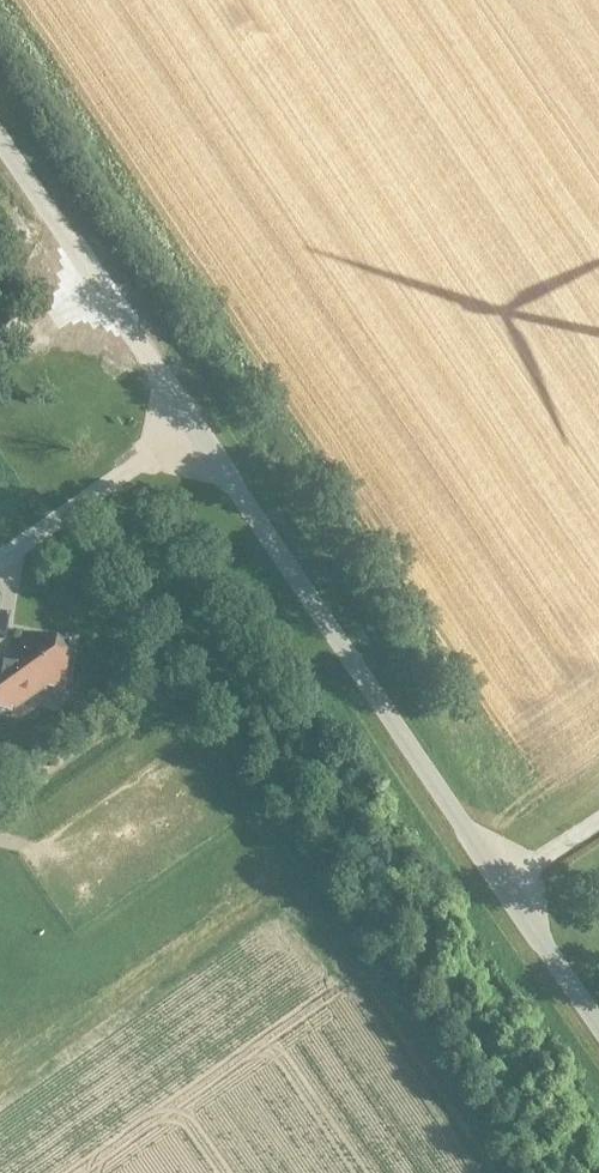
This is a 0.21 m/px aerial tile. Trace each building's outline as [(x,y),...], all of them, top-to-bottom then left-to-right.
[(27,635),(21,665),(7,663),(4,678),(0,677),(0,708),(14,711),(31,698),(34,683),(64,688),(72,643),(27,635)]
